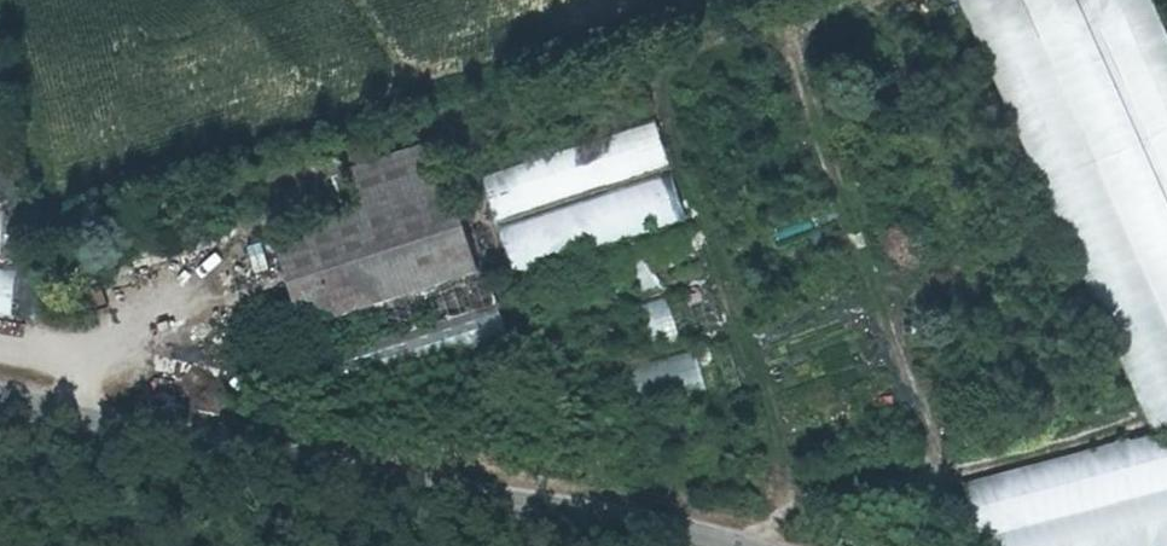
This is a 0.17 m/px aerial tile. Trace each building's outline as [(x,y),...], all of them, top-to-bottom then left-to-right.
[(1152,432),(1166,426),(1166,40),(1149,0),(958,0),(1152,432)] [(508,272),(686,224),(671,168),(668,169),(656,123),(481,170),(508,272)] [(437,152),(354,179),(365,215),(277,243),(306,334),(478,278),(437,152)] [(262,271),(276,267),(268,240),(254,244),(262,271)] [(905,271),(907,249),(886,248),(885,269),(905,271)] [(16,264),(0,262),(0,312),(11,313),(16,264)] [(603,318),(617,360),(722,327),(708,285),(603,318)] [(611,415),(738,389),(729,344),(601,370),(611,415)] [(958,487),(974,545),(1166,545),(1166,429),(958,487)]
